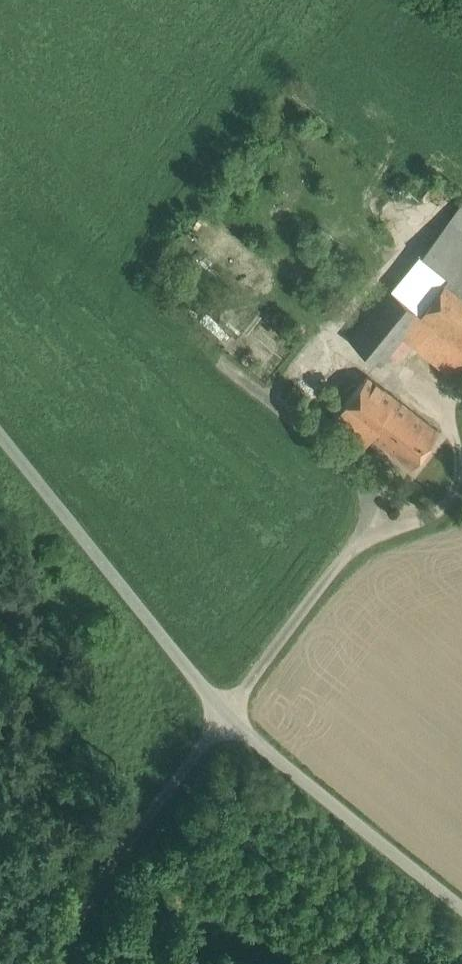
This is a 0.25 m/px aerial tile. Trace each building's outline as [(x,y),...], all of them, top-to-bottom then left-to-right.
[(436,238),(461,259),(461,202),(436,238)] [(391,288),(349,338),(379,362),(395,342),(403,333),(461,259),(436,238),(395,291),(391,288)] [(461,259),(403,333),(417,345),(418,344),(436,321),(461,347),(461,259)] [(267,315),(257,307),(235,335),(245,343),(267,315)] [(436,321),(418,344),(448,368),(461,351),(461,347),(436,321)] [(448,368),(459,377),(461,373),(461,351),(448,368)] [(367,375),(328,423),(362,449),(372,435),(399,399),(367,375)] [(439,430),(399,399),(372,435),(412,466),(439,430)]
